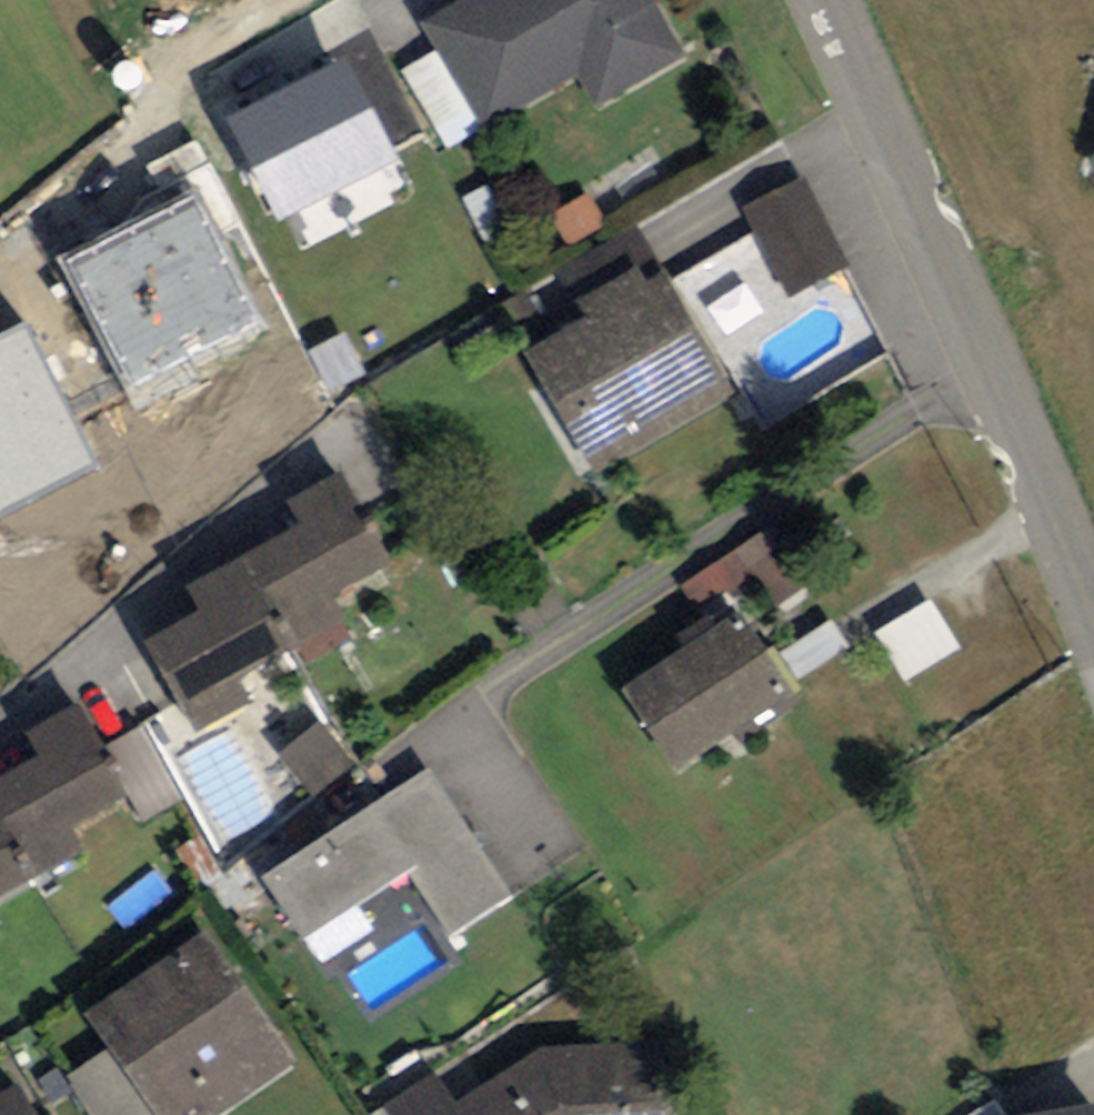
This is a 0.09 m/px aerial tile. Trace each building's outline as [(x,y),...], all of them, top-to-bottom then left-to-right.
[(422,27),(481,132),(577,79),(593,107),(680,58),(648,0),(470,0),(422,27)] [(228,99),(322,66),(309,28),(272,41),(264,16),(206,36),(228,99)] [(322,70),(225,120),(279,223),(400,161),(346,57),(322,70)] [(805,180),(742,210),(785,302),(848,272),(805,180)] [(194,191),(59,259),(126,391),(261,323),(194,191)] [(595,482),(739,399),(639,226),(517,296),(547,348),(525,360),(595,482)] [(0,338),(0,518),(97,471),(29,325),(0,338)] [(249,562),(300,654),(347,628),(335,606),(396,572),(345,480),(296,507),(308,529),(249,562)] [(777,526),(677,590),(701,627),(704,630),(735,611),(749,602),(765,626),(819,592),(777,526)] [(300,654),(249,562),(192,591),(205,614),(147,645),(198,736),(257,704),(246,684),(300,654)] [(932,602),(875,638),(906,689),(964,653),(932,602)] [(674,772),(790,699),(786,691),(767,662),(735,611),(704,630),(701,627),(676,643),(685,657),(625,695),(674,772)] [(833,621),(767,662),(786,691),(851,649),(833,621)] [(39,887),(83,863),(71,841),(132,807),(81,714),(30,742),(42,763),(0,787),(0,818),(39,887)] [(351,766),(318,725),(276,759),(304,793),(322,778),(328,785),(351,766)] [(514,900),(430,773),(261,884),(304,950),(411,879),(452,941),(514,900)] [(0,818),(0,909),(39,887),(0,818)] [(208,939),(87,1022),(110,1055),(151,1114),(225,1114),(296,1066),(208,939)] [(434,1075),(381,1110),(384,1114),(678,1114),(674,1044),(546,1050),(459,1110),(434,1075)] [(110,1055),(66,1083),(87,1114),(151,1114),(110,1055)] [(14,1089),(0,1097),(0,1114),(28,1114),(14,1089)] [(992,1103),(975,1114),(1002,1114),(992,1103)]
